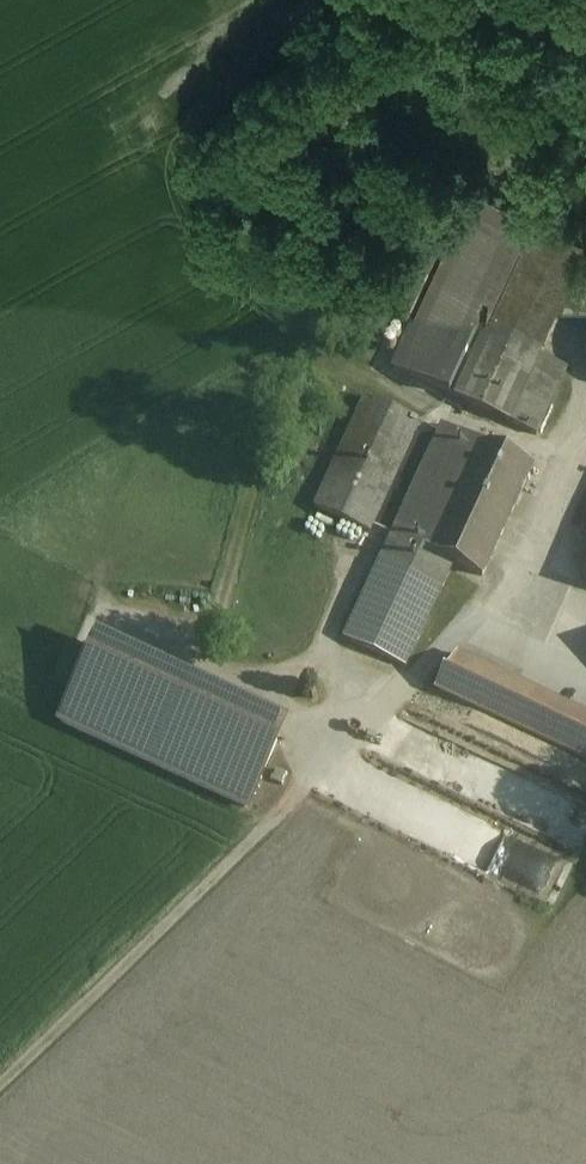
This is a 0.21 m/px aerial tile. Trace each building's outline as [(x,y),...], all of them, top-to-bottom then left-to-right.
[(531,217),(476,192),(394,369),(449,395),(531,217)] [(536,221),(485,332),(538,356),(585,251),(585,244),(536,221)] [(538,356),(485,332),(455,398),(536,435),(566,369),(538,356)] [(420,422),(365,397),(314,507),(369,533),(420,422)] [(480,443),(442,426),(344,638),(404,666),(452,562),(429,552),(480,443)] [(532,467),(480,443),(429,552),(452,562),(482,576),(532,467)] [(452,571),(451,571),(450,572),(448,573),(447,574),(446,575),(446,577),(446,579),(446,580),(446,581),(447,582),(448,584),(449,585),(450,585),(451,586),(452,586),(454,586),(455,586),(456,586),(458,585),(459,584),(460,583),(460,582),(461,581),(461,579),(461,578),(461,577),(460,575),(460,574),(459,573),(458,572),(457,571),(455,571),(454,571),(452,571)] [(468,578),(467,578),(465,579),(464,580),(463,581),(462,583),(461,584),(461,586),(461,587),(461,588),(462,590),(463,591),(464,592),(465,592),(466,593),(468,593),(469,593),(471,593),(472,593),(473,592),(474,591),(475,591),(476,589),(476,588),(476,587),(477,585),(476,584),(476,582),(475,581),(474,580),(473,579),(472,579),(470,578),(469,578),(468,578)] [(100,640),(77,688),(61,723),(246,809),(284,724),(100,640)] [(456,654),(438,693),(585,763),(585,716),(456,654)] [(285,774),(276,770),(271,781),(280,785),(285,774)]
